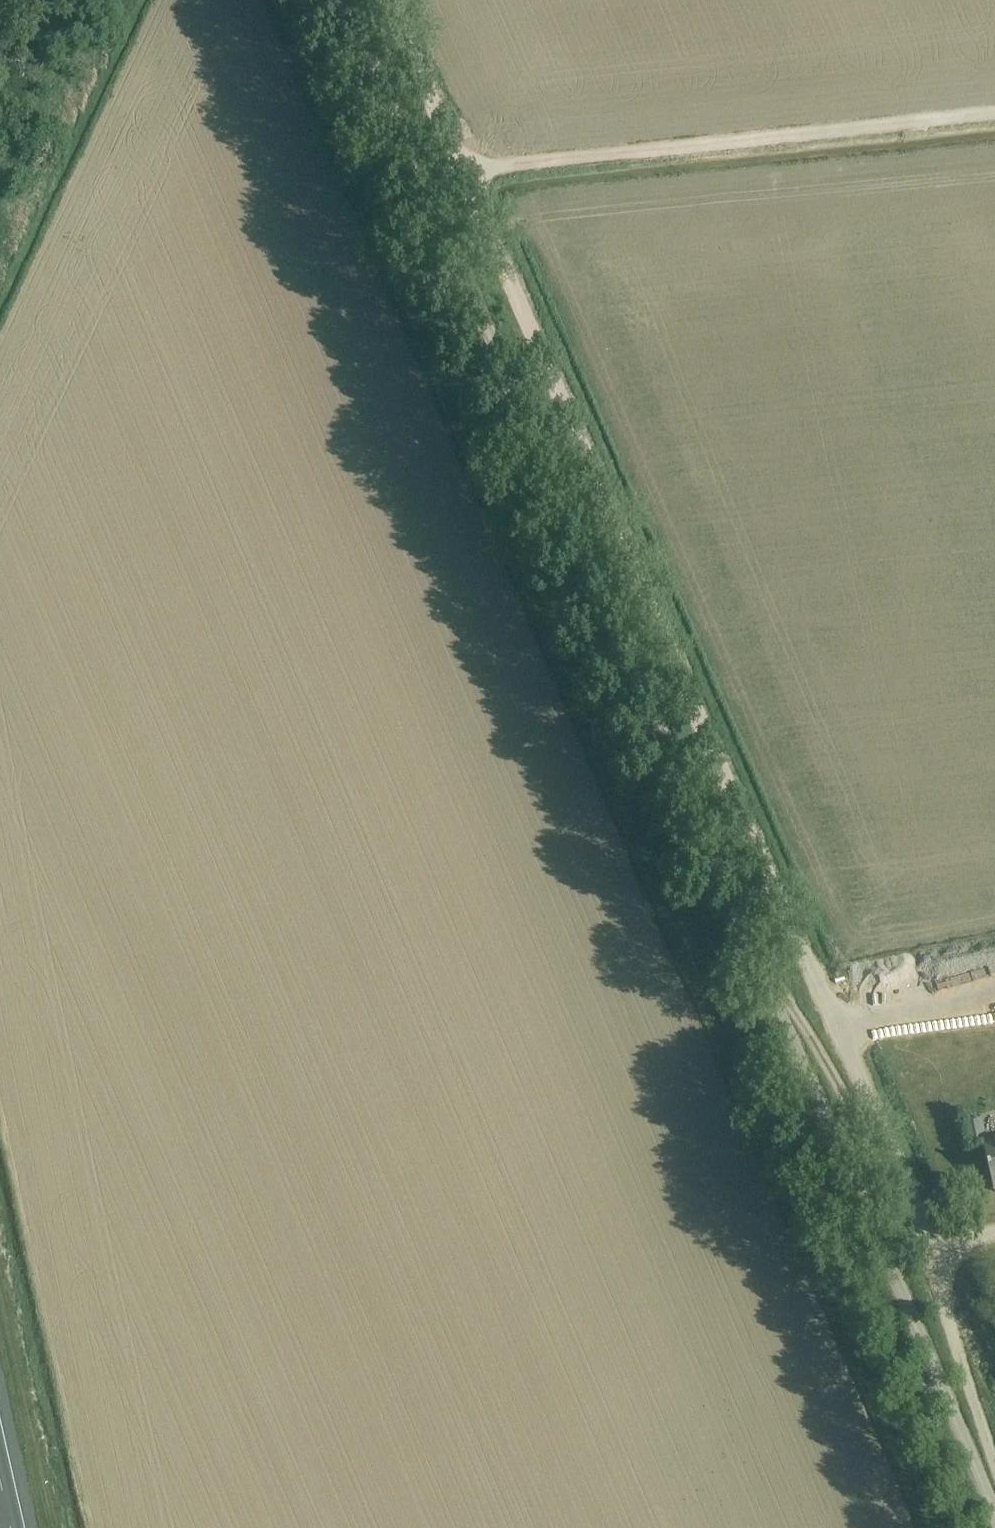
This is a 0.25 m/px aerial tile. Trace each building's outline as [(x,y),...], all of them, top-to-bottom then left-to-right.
[(987,1102),(956,1105),(958,1130),(990,1126),(987,1102)] [(983,1130),(967,1134),(970,1146),(986,1142),(983,1130)] [(985,1148),(994,1189),(994,1145),(985,1148)]
